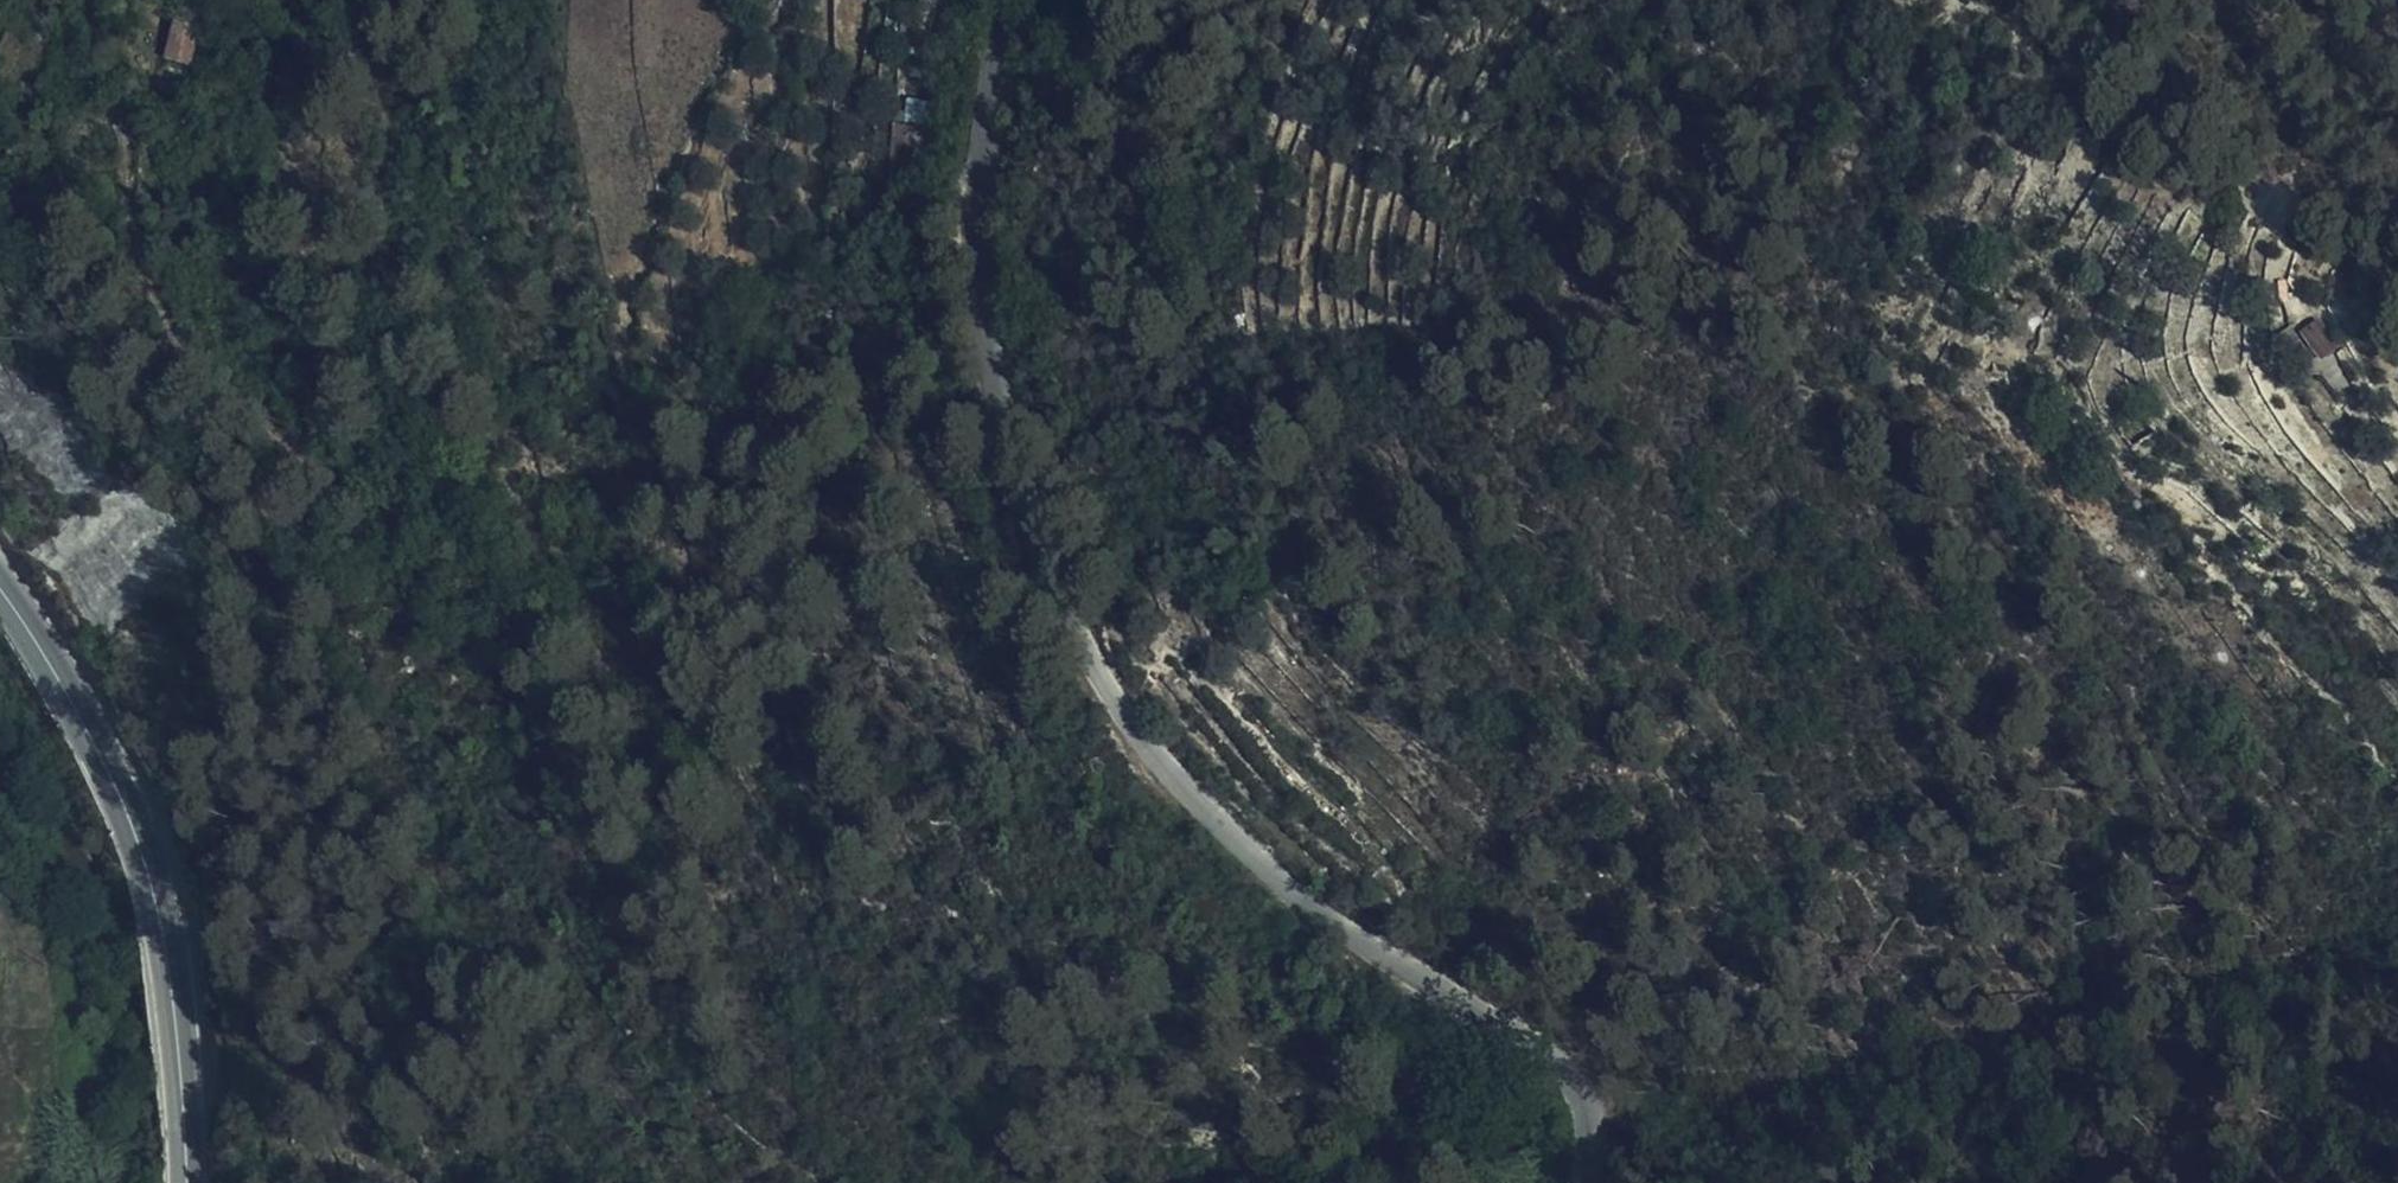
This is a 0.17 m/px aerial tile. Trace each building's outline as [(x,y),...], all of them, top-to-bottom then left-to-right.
[(177,40),(203,46),(213,9),(188,3),(177,40)] [(888,148),(908,150),(912,95),(892,95),(888,148)] [(2315,321),(2298,333),(2320,361),(2336,349),(2315,321)]
